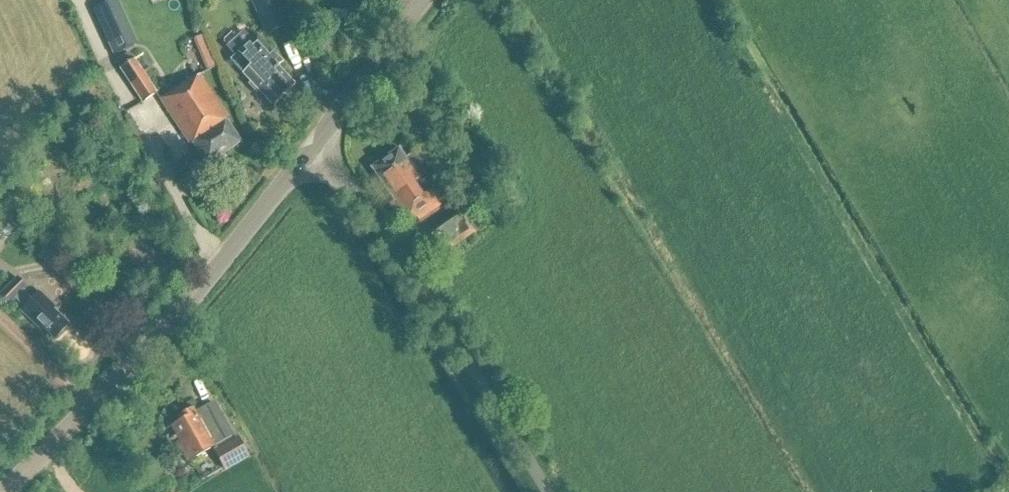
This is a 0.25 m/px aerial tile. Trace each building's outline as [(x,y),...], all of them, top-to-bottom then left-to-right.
[(138,44),(118,0),(116,0),(93,11),(114,55),(138,44)] [(285,27),(273,0),(254,0),(269,34),(285,27)] [(189,40),(197,60),(206,56),(210,67),(220,64),(208,33),(189,40)] [(273,107),(295,87),(263,53),(267,48),(257,37),(230,62),(251,84),(249,86),(256,94),(261,94),(273,107)] [(142,104),(157,93),(134,60),(119,70),(142,104)] [(229,120),(199,77),(186,86),(185,84),(159,101),(190,147),(193,145),(207,166),(241,144),(226,122),(229,120)] [(399,150),(371,170),(394,202),(390,205),(405,226),(442,199),(426,178),(422,181),(420,178),(419,178),(399,150)] [(3,200),(0,204),(0,236),(18,211),(3,200)] [(445,224),(430,234),(442,253),(471,233),(459,215),(445,224)] [(23,292),(27,288),(16,278),(0,293),(0,295),(10,305),(16,299),(24,309),(22,311),(41,330),(43,328),(54,340),(68,326),(52,310),(54,308),(39,293),(32,300),(23,292)] [(176,443),(187,462),(213,447),(215,449),(234,439),(216,405),(197,416),(193,409),(178,417),(180,422),(171,426),(179,441),(176,443)] [(249,457),(237,437),(234,439),(215,449),(213,450),(224,471),(249,457)]
